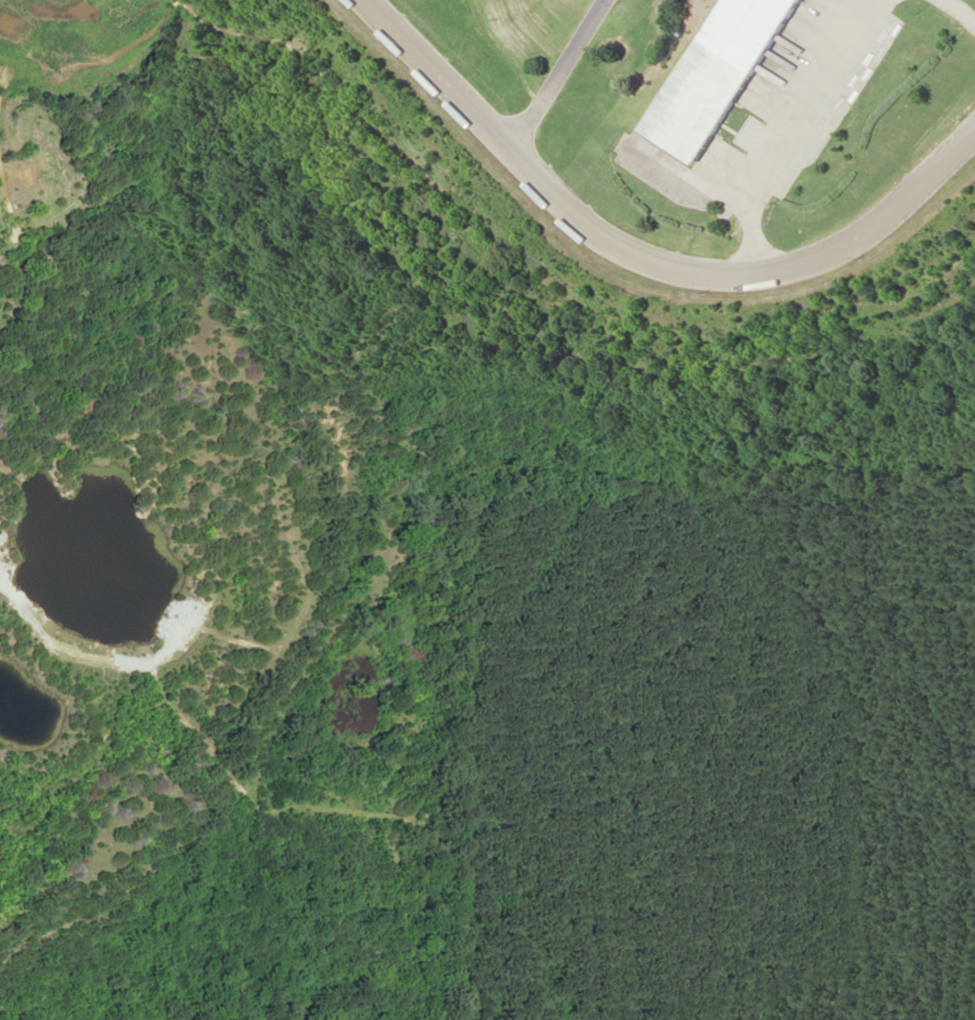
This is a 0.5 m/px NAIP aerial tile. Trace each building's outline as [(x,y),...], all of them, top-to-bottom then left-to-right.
[(768,51),(774,55),(805,0),(730,0),(652,134),(703,163),(768,51)]
